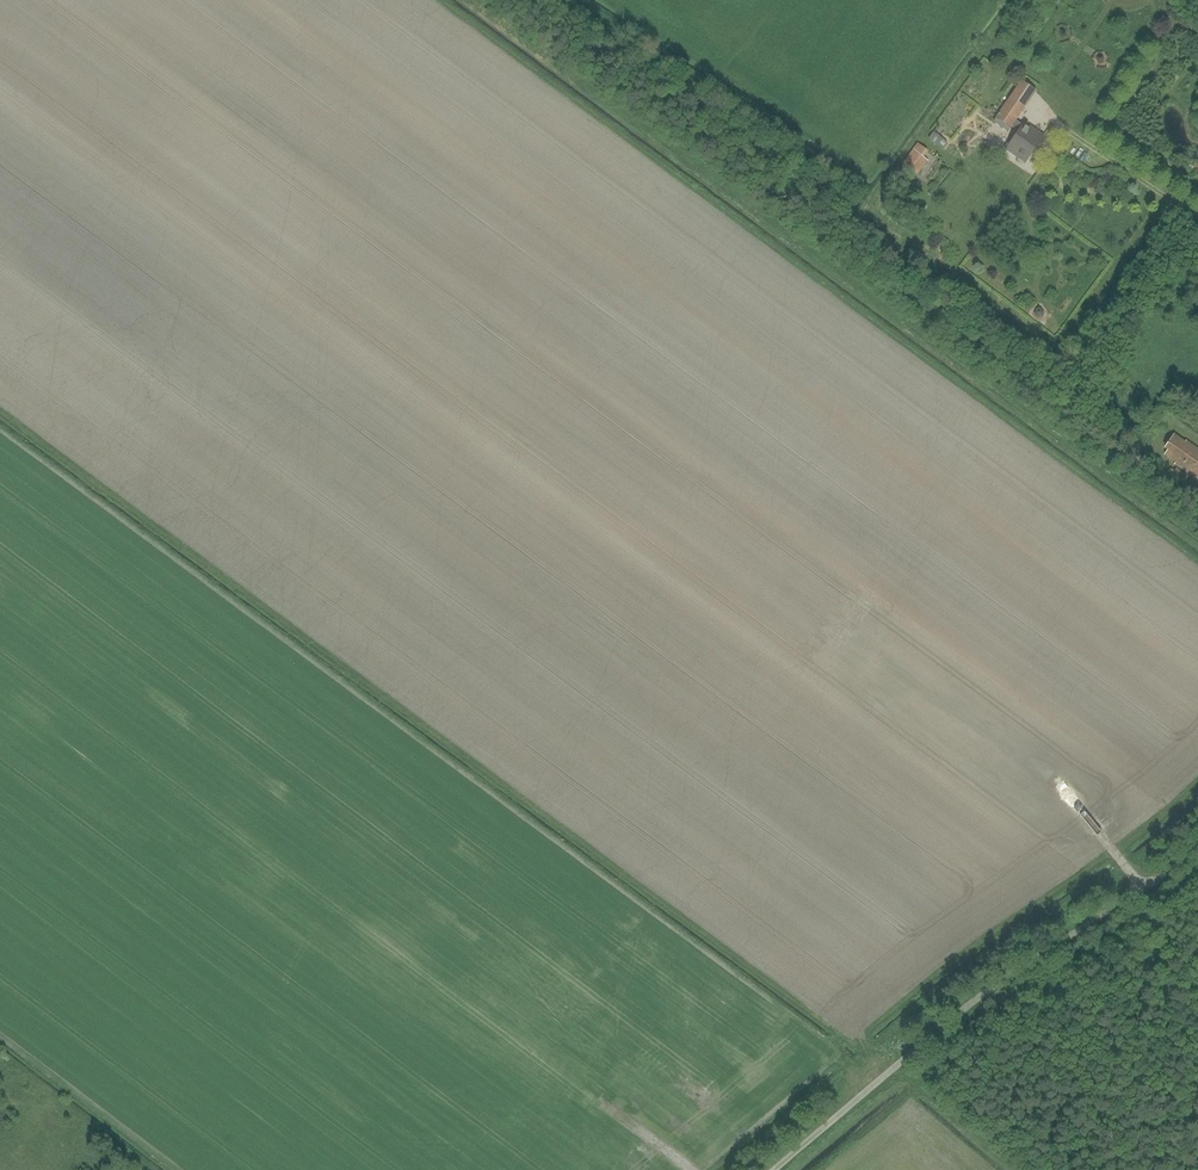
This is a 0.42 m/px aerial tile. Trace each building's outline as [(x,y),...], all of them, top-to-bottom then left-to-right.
[(1015,125),(1040,88),(1025,78),(999,116),(1000,116),(998,120),(1012,129),(1015,125)] [(1028,121),(1008,148),(1025,160),(1033,166),(1053,138),(1045,133),(1028,121)] [(931,139),(942,144),(945,137),(934,132),(931,139)] [(921,147),(917,145),(903,163),(915,172),(926,158),(918,152),(921,147)] [(1197,479),(1197,449),(1186,441),(1185,442),(1174,434),(1164,448),(1168,450),(1164,454),(1175,462),(1174,464),(1197,480),(1197,479)]
